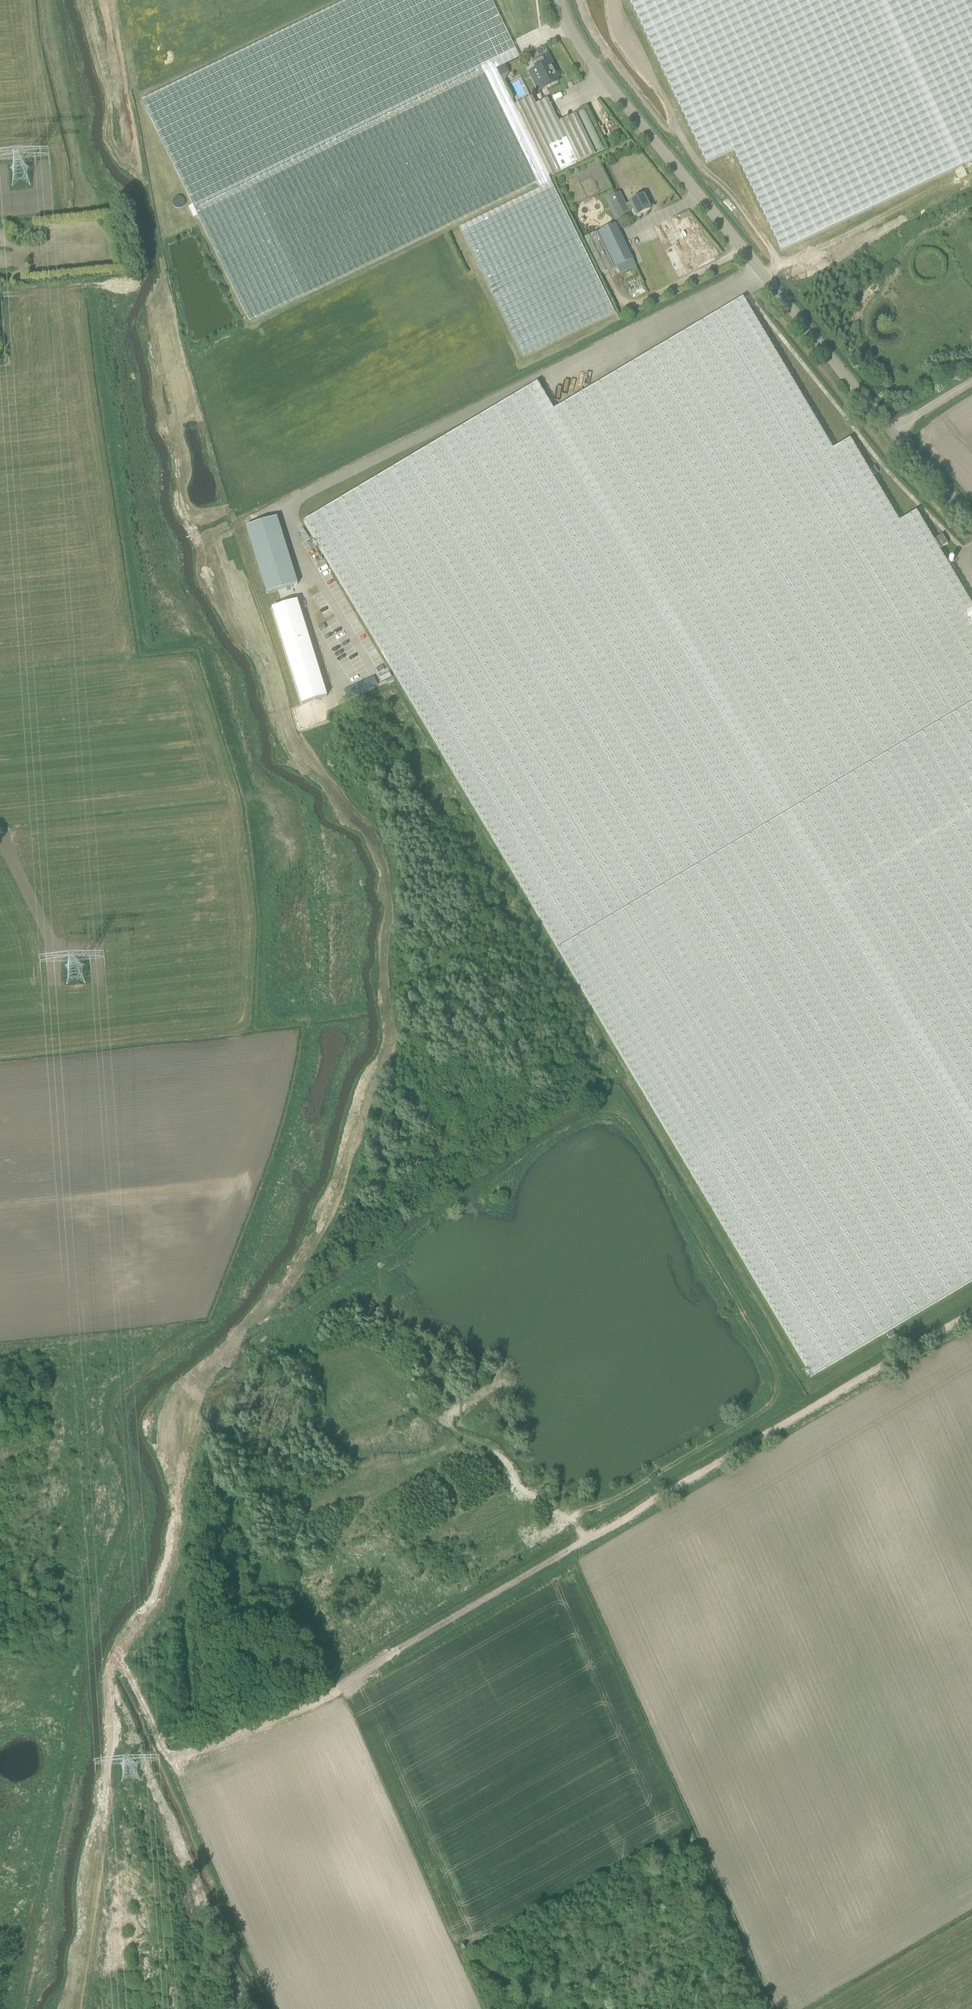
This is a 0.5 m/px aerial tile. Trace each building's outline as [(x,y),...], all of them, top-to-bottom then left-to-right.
[(142,100),(186,193),(193,205),(189,207),(189,208),(194,218),(198,216),(202,224),(250,322),(446,227),(538,183),(541,188),(460,228),(479,267),(523,357),(615,312),(549,176),(586,158),(595,154),(576,114),(559,122),(547,99),(536,104),(532,97),(515,106),(500,77),(496,69),(505,65),(520,57),(512,42),(492,0),(348,0),(142,100)] [(590,6),(588,0),(575,0),(578,10),(590,6)] [(645,33),(707,163),(734,150),(782,252),(971,162),(971,0),(630,0),(645,33)] [(543,90),(558,83),(556,78),(559,77),(548,54),(534,61),(537,68),(533,70),(543,90)] [(500,77),(508,73),(505,65),(496,69),(500,77)] [(634,209),(637,216),(639,216),(641,216),(642,214),(650,210),(650,208),(650,207),(649,204),(647,203),(643,195),(630,202),(625,205),(619,193),(608,198),(618,217),(627,213),(634,209)] [(599,232),(584,239),(602,275),(615,268),(617,273),(635,265),(615,224),(606,228),(599,232)] [(944,558),(916,511),(899,521),(850,439),(833,449),(743,298),(554,410),(537,383),(305,521),(811,1375),(971,1280),(971,606),(944,558)] [(277,517),(246,527),(267,593),(298,584),(277,517)] [(935,539),(941,548),(948,544),(942,535),(935,539)] [(296,590),(302,601),(307,598),(301,587),(296,590)] [(294,601),(269,609),(299,705),(325,697),(294,601)] [(325,676),(343,668),(339,657),(320,665),(325,676)]
